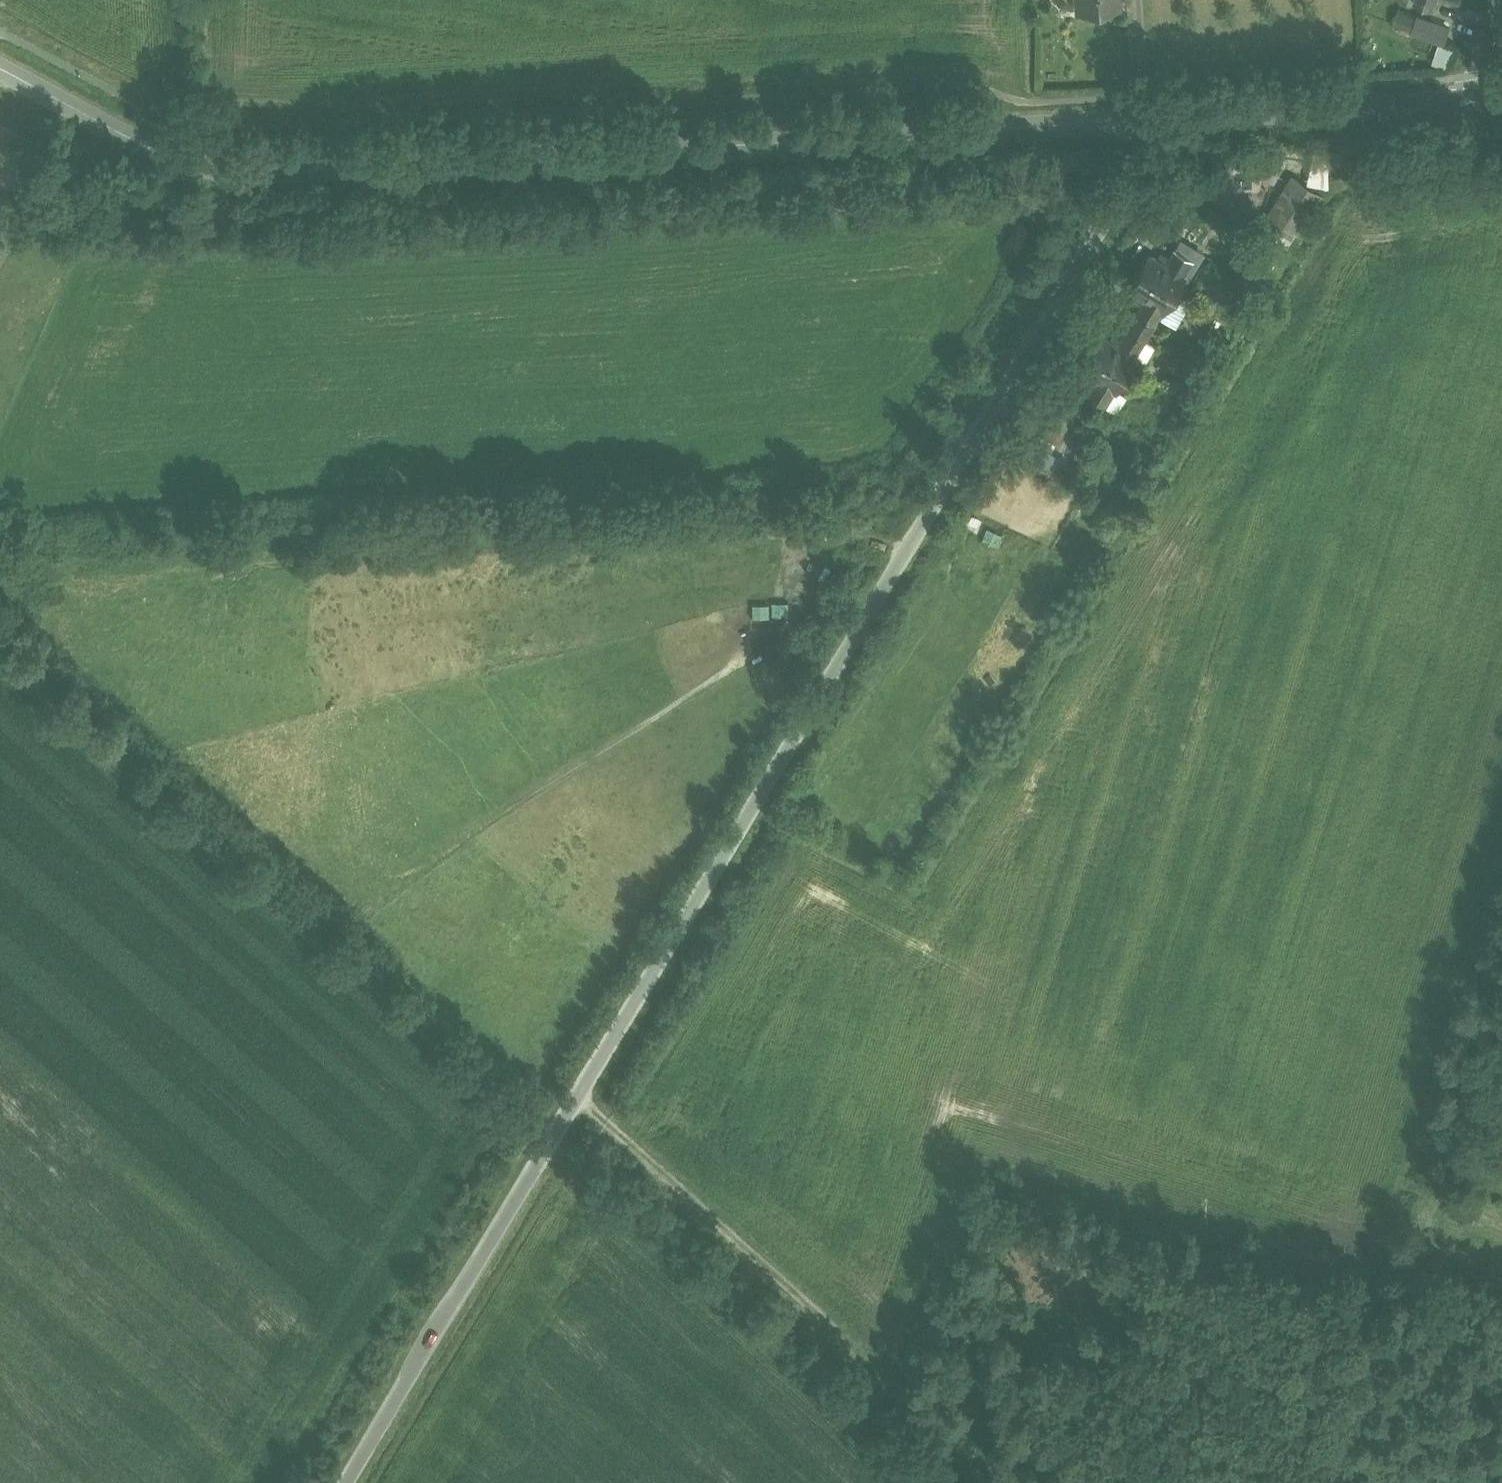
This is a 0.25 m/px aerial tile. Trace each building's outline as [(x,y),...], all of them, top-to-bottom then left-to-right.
[(1077,10),(1120,6),(1119,0),(1077,0),(1077,10)] [(1450,25),(1420,14),(1415,29),(1445,40),(1450,25)] [(1294,174),(1269,215),(1296,232),(1321,191),(1294,174)] [(1193,258),(1175,247),(1166,261),(1184,272),(1193,258)] [(1166,261),(1149,251),(1138,268),(1176,292),(1187,274),(1184,272),(1166,261)] [(1176,292),(1138,268),(1127,286),(1145,297),(1162,308),(1165,309),(1176,292)] [(1162,308),(1145,297),(1136,311),(1154,322),(1162,308)] [(1136,311),(1118,341),(1136,352),(1154,322),(1136,311)] [(1118,341),(1101,331),(1090,349),(1128,372),(1139,354),(1136,352),(1118,341)] [(1128,372),(1090,349),(1079,366),(1097,377),(1114,388),(1117,389),(1128,372)] [(1114,388),(1097,377),(1088,392),(1106,403),(1114,388)]
